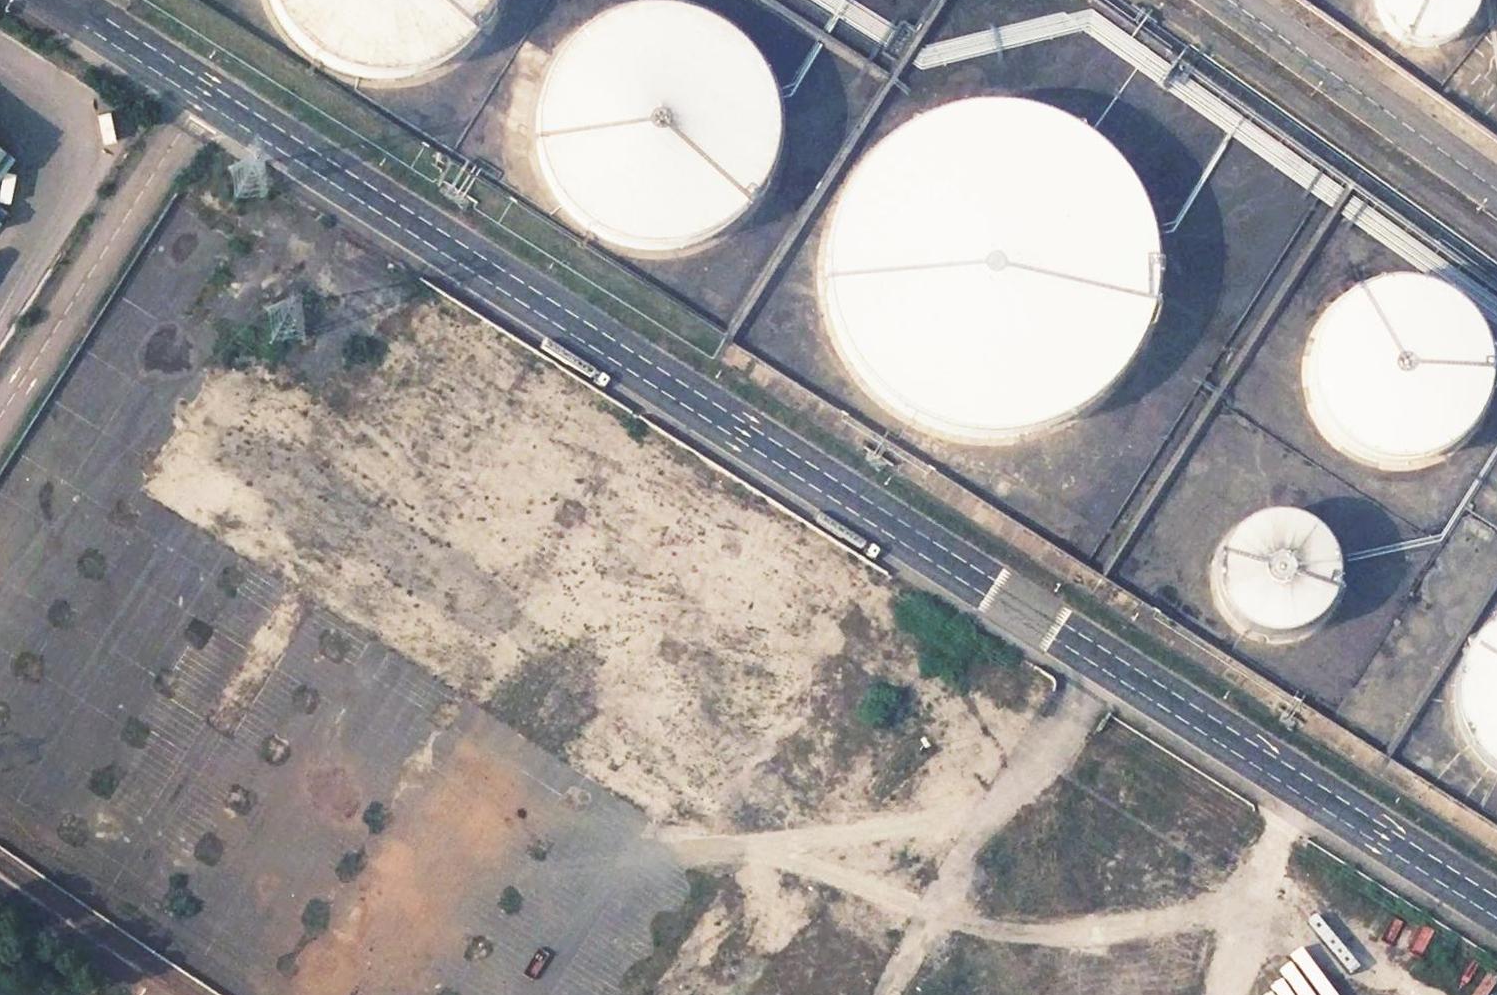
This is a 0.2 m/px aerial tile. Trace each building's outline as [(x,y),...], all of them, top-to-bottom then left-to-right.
[(284,25),(307,51),(336,69),(369,78),(403,77),(436,66),(464,47),(486,21),(495,0),(271,0),(284,25)] [(1372,3),(1378,18),(1389,30),(1403,39),(1419,43),(1435,41),(1451,34),(1464,22),(1471,6),(1472,0),(1372,0),(1372,3)] [(674,13),(639,13),(607,22),(580,38),(558,62),(543,91),(536,122),(538,154),(549,185),(567,211),(592,232),(622,245),(654,250),(689,245),(722,230),(748,206),(766,175),(775,141),(772,105),(760,72),(738,44),(708,24),(674,13)] [(1022,112),(971,110),(925,122),(885,147),(853,182),(833,225),(826,272),(832,319),(852,362),(883,398),(923,423),(969,436),(1017,435),(1065,419),(1106,390),(1137,349),(1153,301),(1154,250),(1139,202),(1110,160),(1070,129),(1022,112)] [(1414,286),(1385,285),(1356,295),(1331,314),(1315,341),(1308,371),(1313,402),(1327,429),(1351,450),(1380,462),(1411,463),(1438,455),(1461,439),(1478,416),(1487,390),(1488,361),(1479,334),(1463,311),(1440,295),(1414,286)] [(1303,522),(1284,516),(1263,517),(1244,525),(1229,538),(1219,556),(1215,576),(1219,596),(1229,614),(1244,628),(1263,636),(1282,637),(1301,632),(1318,621),(1330,606),(1337,587),(1337,568),(1331,549),(1320,533),(1303,522)] [(1469,649),(1457,678),(1456,709),(1466,738),(1485,763),(1496,771),(1496,622),(1490,626),(1469,649)]
